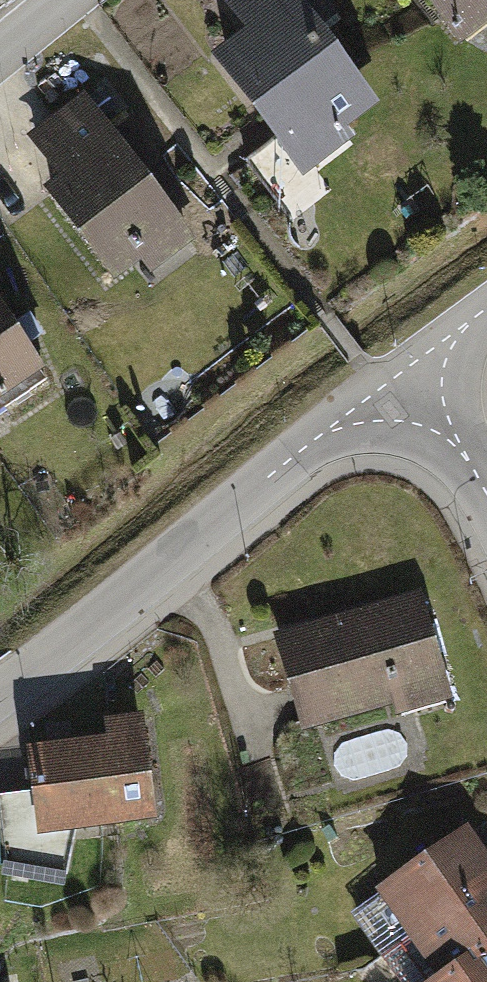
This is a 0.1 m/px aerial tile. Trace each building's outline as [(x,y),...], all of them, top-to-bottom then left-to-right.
[(273,138),(301,175),(354,134),(347,125),(379,101),(321,25),(337,13),(327,0),(223,0),(244,28),(209,55),(254,114),(273,138)] [(457,42),(486,19),(486,0),(425,0),(457,42)] [(41,186),(111,277),(138,257),(149,271),(193,237),(81,90),(25,132),(57,174),(41,186)] [(273,196),(301,175),(273,138),(245,159),(273,196)] [(0,300),(0,396),(43,368),(0,300)] [(453,707),(425,605),(279,645),(306,747),(453,707)] [(35,834),(69,831),(157,821),(145,716),(103,720),(104,736),(26,745),(30,788),(35,834)] [(30,788),(0,790),(0,834),(2,860),(65,871),(69,831),(35,834),(30,788)] [(486,893),(486,860),(472,838),(355,919),(386,964),(486,893)] [(386,964),(399,981),(454,981),(486,959),(486,893),(386,964)] [(454,981),(486,981),(486,959),(454,981)]
